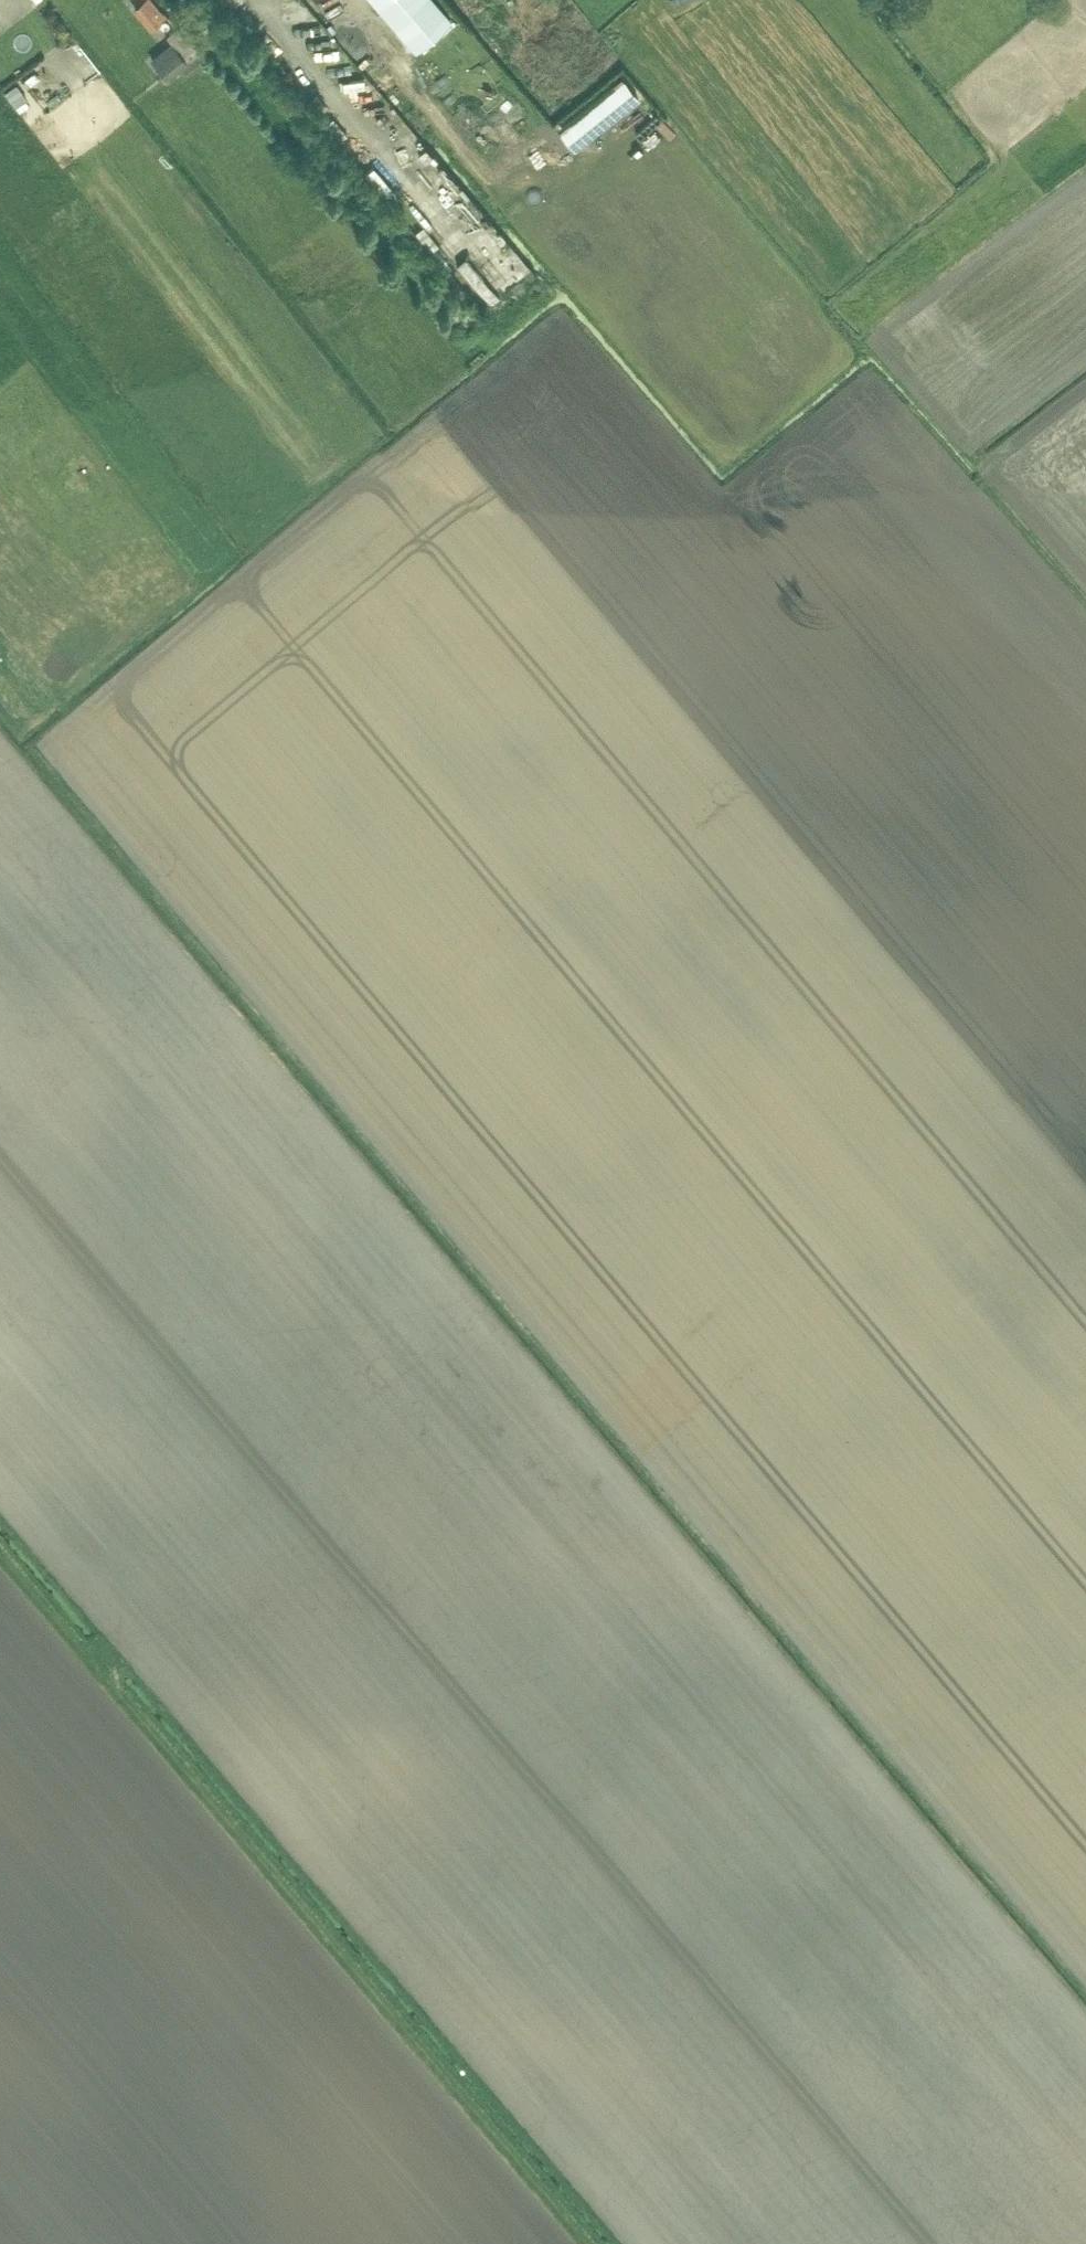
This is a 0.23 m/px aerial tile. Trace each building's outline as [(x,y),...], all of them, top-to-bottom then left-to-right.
[(168,7),(163,0),(143,0),(154,16),(168,7)] [(415,47),(449,18),(434,0),(374,0),(415,47)] [(169,78),(189,61),(171,39),(150,56),(169,78)]
